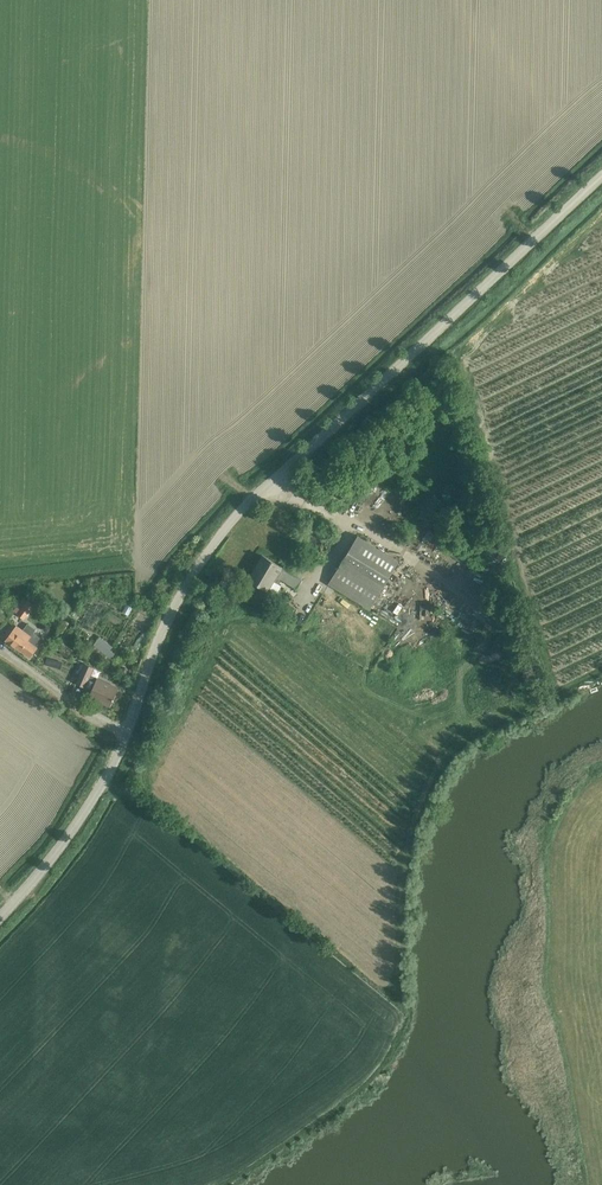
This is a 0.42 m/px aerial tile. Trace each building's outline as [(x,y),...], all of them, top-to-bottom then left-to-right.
[(407,490),(404,493),(419,505),(421,501),(407,490)] [(417,545),(425,549),(432,532),(424,529),(417,545)] [(397,560),(358,536),(329,583),(368,608),(397,560)] [(391,541),(386,548),(395,554),(400,547),(391,541)] [(303,580),(263,555),(249,579),(268,591),(274,581),(280,584),(282,580),(297,589),(303,580)] [(295,562),(290,570),(301,576),(306,567),(295,562)] [(19,615),(25,620),(35,607),(29,603),(19,615)] [(127,604),(122,611),(128,615),(133,607),(127,604)] [(73,612),(70,616),(75,620),(79,616),(73,612)] [(16,627),(6,642),(30,660),(38,649),(36,648),(27,641),(33,634),(36,629),(28,624),(23,630),(18,626),(16,627)] [(92,646),(110,660),(115,654),(110,650),(113,647),(106,641),(103,644),(98,640),(92,646)] [(85,662),(76,683),(85,686),(84,689),(91,692),(89,697),(111,706),(119,688),(110,685),(110,683),(98,677),(97,678),(90,675),(94,666),(85,662)]
